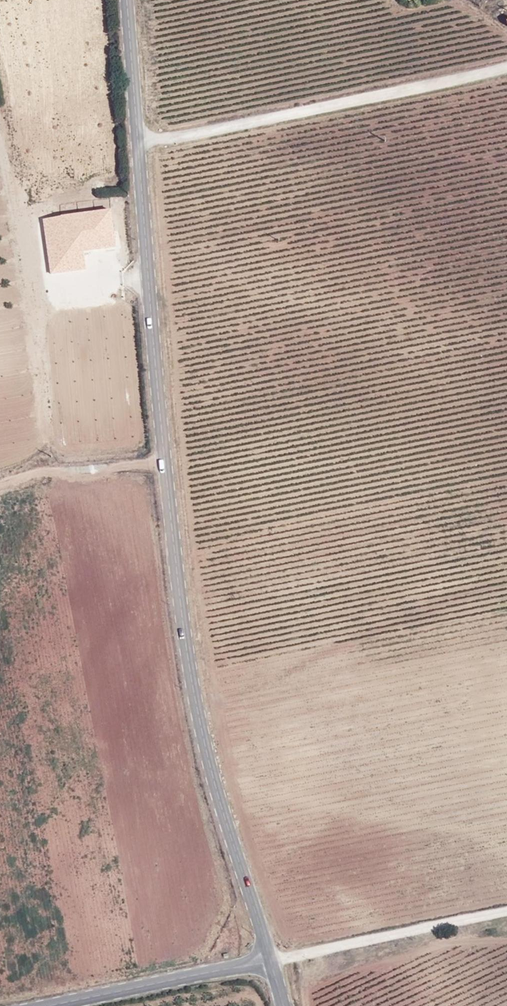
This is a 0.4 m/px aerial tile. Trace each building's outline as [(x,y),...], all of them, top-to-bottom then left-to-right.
[(83,250),(115,247),(111,211),(42,218),(48,273),(85,269),(83,250)]
